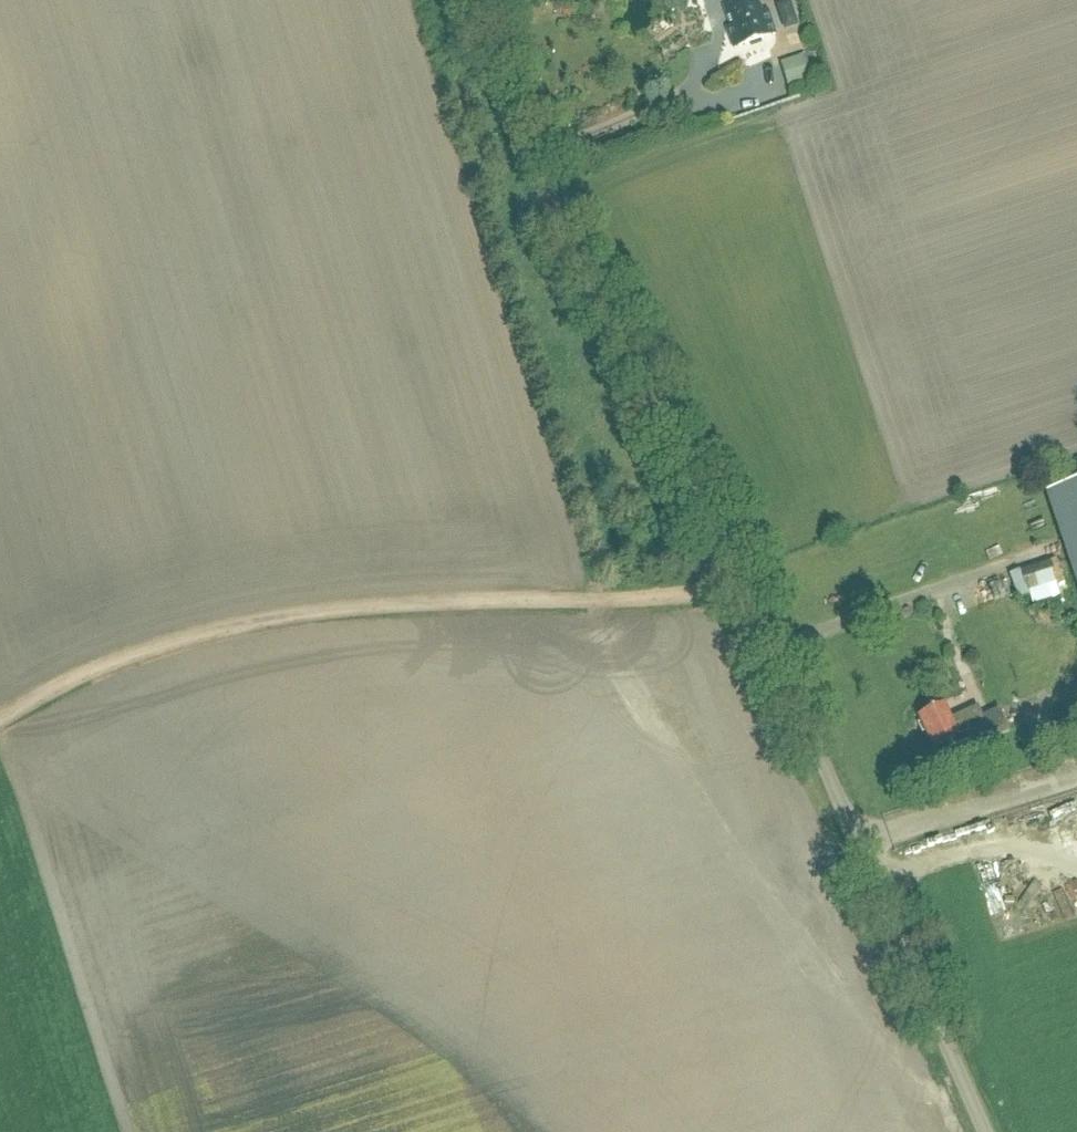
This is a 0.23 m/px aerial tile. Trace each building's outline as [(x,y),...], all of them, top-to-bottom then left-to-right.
[(731,27),(726,29),(733,50),(775,36),(767,11),(762,13),(757,0),(721,0),(731,27)] [(784,61),(789,84),(813,79),(808,56),(784,61)] [(1050,503),(1076,591),(1076,494),(1050,503)] [(949,721),(943,707),(918,719),(933,750),(957,738),(964,753),(1008,733),(998,711),(981,719),(976,709),(949,721)]
